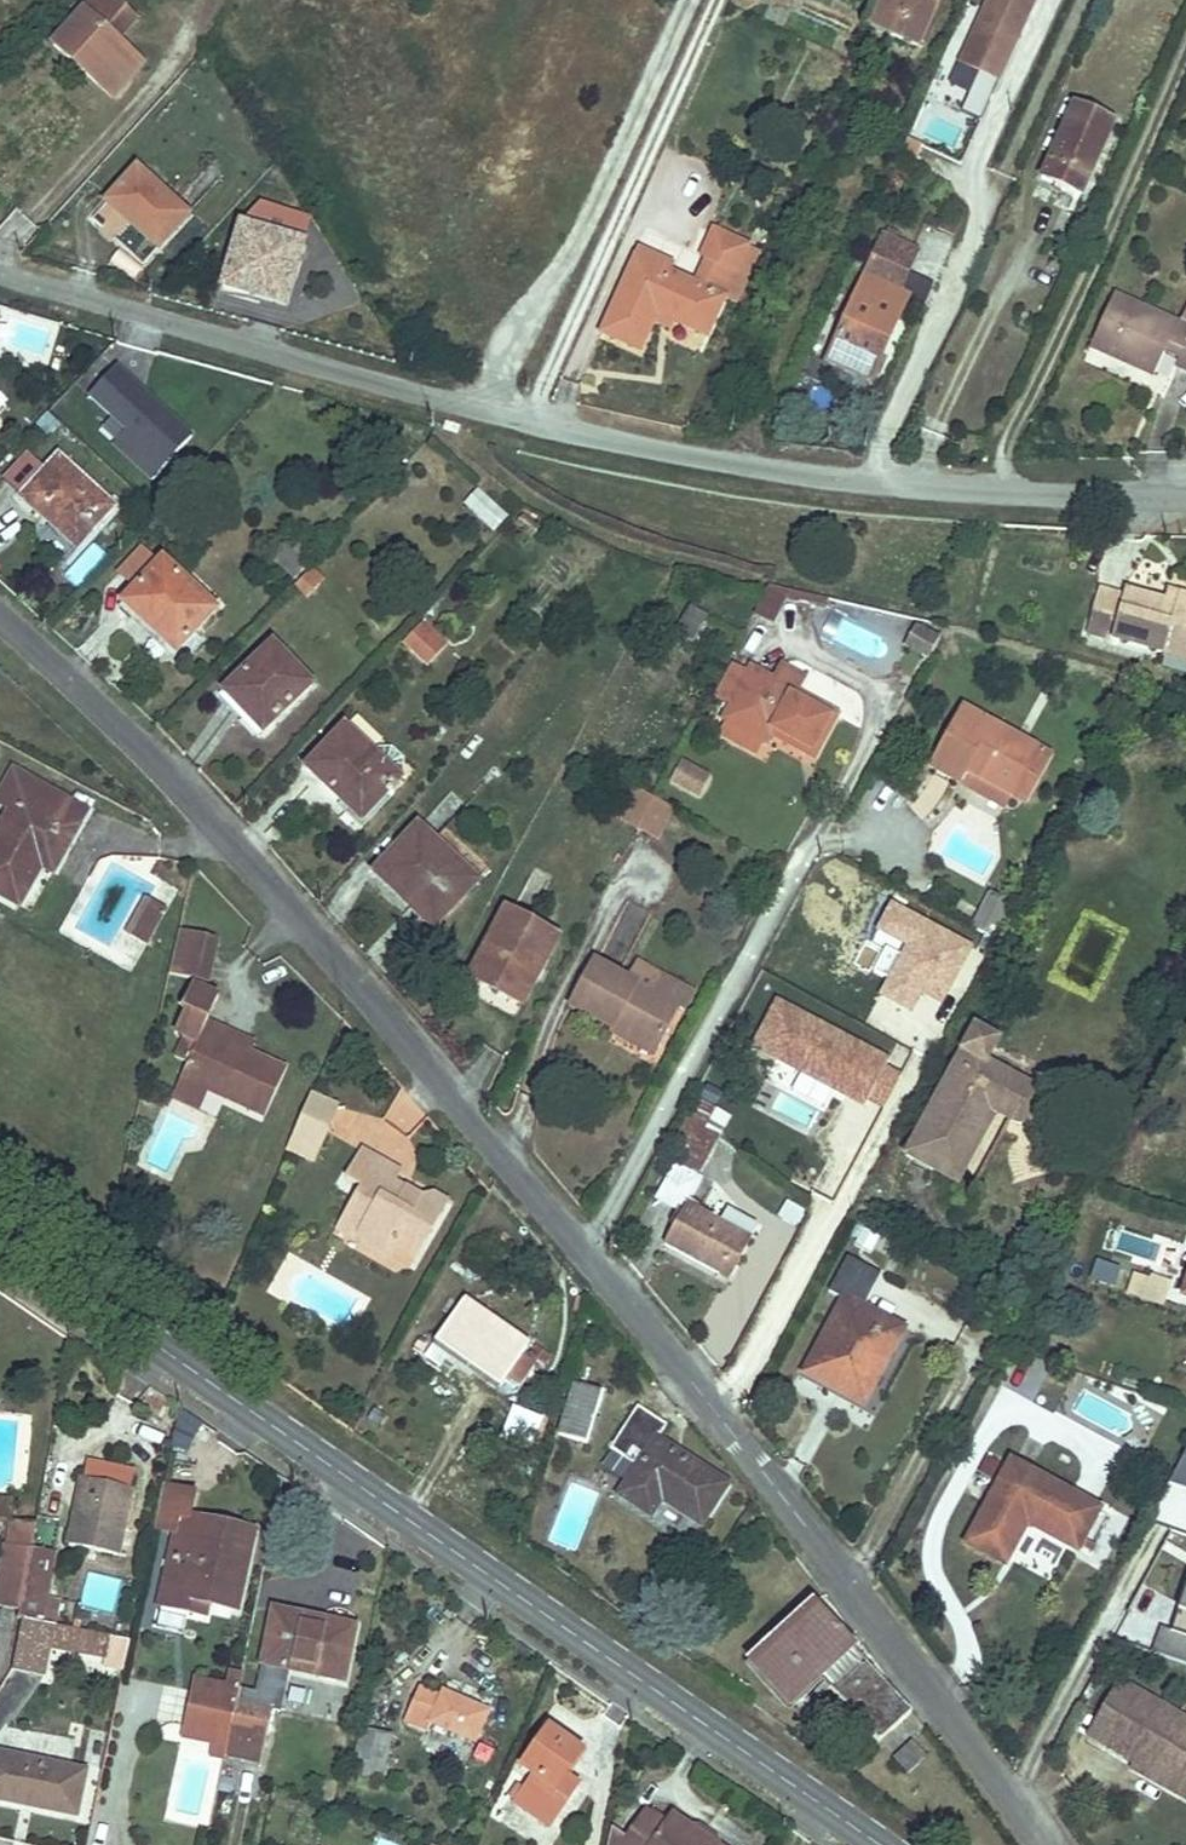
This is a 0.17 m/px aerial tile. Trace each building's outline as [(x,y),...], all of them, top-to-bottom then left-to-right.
[(869,35),(919,55),(943,0),(885,0),(869,35)] [(1030,0),(990,0),(957,69),(996,88),(1036,3),(1030,0)] [(120,18),(101,1),(47,53),(109,108),(139,75),(112,50),(100,39),(120,18)] [(131,29),(120,18),(100,39),(112,50),(131,29)] [(1071,114),(1037,188),(1082,207),(1115,131),(1071,114)] [(134,172),(100,209),(153,257),(186,221),(134,172)] [(233,244),(221,295),(285,309),(293,272),(303,236),(257,223),(233,244)] [(718,244),(706,269),(712,271),(739,284),(750,259),(718,244)] [(881,259),(833,360),(878,382),(915,299),(903,293),(912,273),(881,259)] [(643,263),(606,346),(642,361),(658,324),(708,347),(723,312),(699,302),(673,290),(679,279),(643,263)] [(739,319),(752,289),(739,284),(712,271),(699,302),(723,312),(739,319)] [(1094,350),(1157,377),(1168,351),(1185,358),(1180,369),(1185,371),(1185,333),(1117,302),(1094,350)] [(114,375),(88,404),(124,436),(111,450),(152,487),(191,443),(114,375)] [(59,460),(20,504),(78,556),(117,512),(59,460)] [(475,489),(461,506),(493,533),(508,516),(475,489)] [(158,574),(120,615),(149,641),(153,636),(177,658),(212,621),(158,574)] [(779,596),(764,624),(779,632),(796,604),(779,596)] [(1176,614),(1185,616),(1185,604),(1177,602),(1176,614)] [(1170,669),(1171,653),(1185,654),(1185,616),(1176,614),(1123,608),(1122,614),(1096,612),(1091,658),(1170,669)] [(426,668),(448,644),(421,621),(400,645),(426,668)] [(691,623),(677,647),(693,656),(706,633),(691,623)] [(930,658),(938,636),(915,627),(907,650),(930,658)] [(272,650),(225,701),(265,741),(314,690),(272,650)] [(1170,669),(1185,671),(1185,654),(1171,653),(1170,669)] [(722,705),(736,713),(753,682),(740,674),(722,705)] [(728,727),(733,731),(767,750),(771,751),(776,742),(819,765),(841,724),(755,678),(753,682),(736,713),(728,727)] [(965,715),(933,773),(966,791),(972,779),(1015,802),(1040,756),(965,715)] [(349,730),(311,771),(368,825),(407,783),(349,730)] [(767,750),(733,731),(726,743),(760,762),(767,750)] [(680,760),(667,786),(698,801),(711,775),(680,760)] [(44,857),(52,842),(66,849),(90,807),(18,765),(0,796),(0,799),(18,808),(0,840),(0,888),(19,899),(44,857)] [(625,819),(642,830),(661,798),(643,787),(625,819)] [(661,798),(642,830),(662,840),(682,805),(663,794),(661,798)] [(416,831),(374,877),(413,913),(420,906),(443,928),(479,889),(416,831)] [(52,842),(44,857),(57,864),(66,849),(52,842)] [(943,1008),(973,944),(886,904),(870,937),(885,944),(872,973),(886,979),(877,999),(910,1014),(918,997),(943,1008)] [(144,905),(131,925),(148,935),(161,915),(144,905)] [(220,928),(185,918),(172,967),(207,975),(220,928)] [(507,919),(473,984),(523,1012),(557,947),(507,919)] [(148,935),(131,925),(125,935),(142,945),(148,935)] [(570,1015),(616,1040),(618,1037),(655,1056),(676,1017),(682,1020),(689,1005),(658,988),(650,1003),(594,972),(570,1015)] [(888,1059),(776,1001),(749,1052),(862,1110),(888,1059)] [(210,1085),(268,1110),(288,1061),(251,1045),(250,1048),(240,1044),(241,1041),(223,1033),(227,1025),(207,1016),(198,1038),(184,1032),(176,1052),(189,1058),(182,1073),(210,1085)] [(255,1037),(227,1025),(223,1033),(241,1041),(240,1044),(250,1048),(251,1045),(255,1037)] [(975,1031),(906,1162),(961,1191),(999,1121),(1022,1133),(1026,1131),(1032,1127),(1037,1121),(1040,1114),(1042,1105),(1041,1096),(989,1067),(1000,1045),(975,1031)] [(618,1037),(616,1040),(613,1046),(651,1066),(655,1056),(618,1037)] [(210,1085),(182,1073),(174,1093),(201,1105),(210,1085)] [(336,1111),(308,1100),(290,1143),(318,1154),(336,1111)] [(678,1148),(685,1152),(710,1165),(720,1143),(689,1128),(678,1148)] [(710,1165),(685,1152),(655,1205),(683,1219),(664,1253),(726,1288),(750,1247),(689,1214),(704,1187),(699,1184),(710,1165)] [(379,1166),(356,1153),(340,1182),(348,1187),(330,1220),(347,1229),(350,1241),(370,1252),(383,1249),(385,1245),(406,1256),(438,1199),(423,1190),(401,1201),(399,1207),(393,1204),(390,1209),(380,1203),(364,1194),(379,1166)] [(395,1175),(379,1166),(364,1194),(380,1203),(395,1175)] [(347,1229),(330,1220),(325,1227),(350,1241),(347,1229)] [(846,1303),(804,1375),(831,1391),(836,1382),(870,1401),(907,1334),(868,1312),(886,1277),(852,1259),(831,1295),(846,1303)] [(1113,1287),(1119,1269),(1094,1260),(1088,1279),(1113,1287)] [(451,1311),(429,1349),(498,1393),(501,1387),(517,1396),(532,1372),(517,1362),(521,1355),(451,1311)] [(570,1385),(557,1436),(587,1444),(599,1394),(570,1385)] [(639,1413),(613,1454),(612,1458),(637,1472),(619,1500),(656,1525),(667,1509),(704,1534),(733,1489),(660,1442),(667,1431),(639,1413)] [(1173,1487),(1185,1491),(1185,1464),(1173,1487)] [(1012,1465),(968,1547),(1011,1569),(1032,1532),(1082,1558),(1107,1515),(1012,1465)] [(239,1617),(255,1534),(196,1522),(191,1521),(194,1503),(165,1498),(152,1560),(170,1564),(159,1614),(204,1623),(206,1611),(239,1617)] [(80,1500),(66,1557),(114,1570),(128,1512),(80,1500)] [(56,1574),(31,1568),(18,1636),(42,1642),(56,1574)] [(1150,1650),(1185,1661),(1185,1578),(1169,1630),(1158,1625),(1150,1650)] [(810,1609),(749,1664),(791,1711),(821,1683),(878,1748),(909,1719),(810,1609)] [(200,1644),(204,1623),(159,1614),(155,1635),(200,1644)] [(277,1621),(266,1673),(345,1689),(354,1638),(277,1621)] [(18,1636),(7,1687),(43,1695),(50,1664),(84,1672),(89,1653),(42,1642),(18,1636)] [(1123,1685),(1091,1738),(1136,1766),(1167,1785),(1164,1790),(1185,1803),(1185,1723),(1123,1685)] [(426,1689),(410,1736),(430,1742),(432,1736),(469,1750),(472,1743),(484,1746),(496,1713),(446,1693),(443,1695),(426,1689)] [(214,1754),(229,1758),(231,1752),(238,1708),(240,1702),(196,1694),(187,1737),(217,1744),(214,1754)] [(238,1708),(231,1752),(261,1758),(270,1716),(238,1708)] [(549,1735),(525,1771),(560,1795),(551,1808),(564,1819),(582,1792),(569,1781),(583,1762),(549,1735)] [(371,1765),(367,1780),(392,1785),(402,1739),(385,1736),(377,1766),(371,1765)] [(185,1747),(214,1754),(217,1744),(187,1737),(185,1747)] [(1133,1771),(1164,1790),(1167,1785),(1136,1766),(1133,1771)] [(70,1833),(79,1789),(0,1770),(0,1817),(70,1833)] [(657,1844),(709,1844),(674,1820),(657,1844)]
